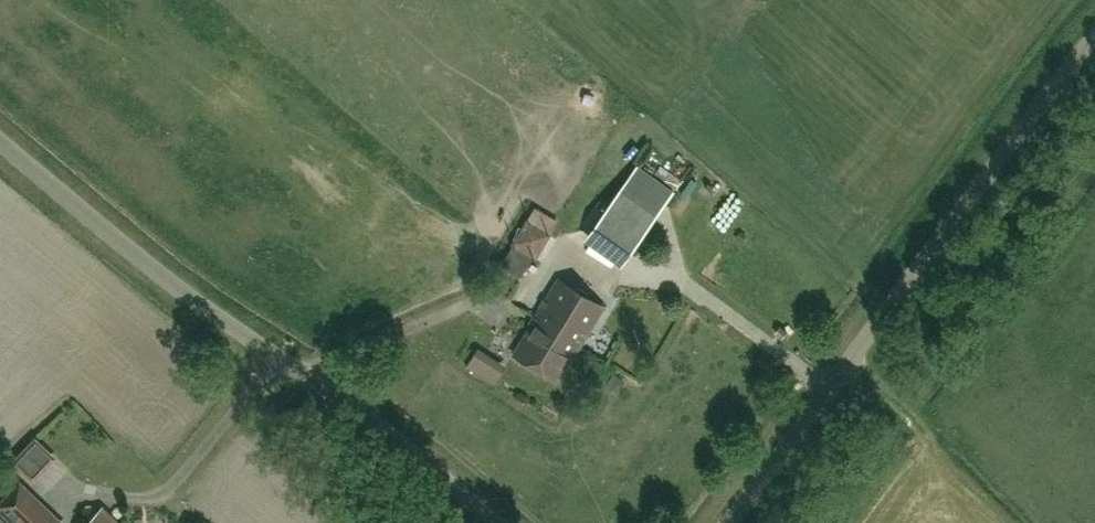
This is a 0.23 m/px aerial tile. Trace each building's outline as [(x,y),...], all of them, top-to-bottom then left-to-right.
[(637,166),(620,189),(657,215),(673,192),(637,166)] [(620,189),(592,230),(628,257),(657,215),(620,189)] [(537,260),(552,235),(527,219),(512,244),(537,260)] [(530,325),(531,325),(576,353),(604,308),(558,280),(530,325)] [(576,353),(531,325),(513,354),(557,381),(572,357),(573,358),(576,353)] [(22,463),(38,478),(59,457),(42,441),(22,463)] [(20,485),(0,506),(0,508),(15,522),(59,522),(20,485)] [(103,509),(89,522),(117,522),(103,509)] [(0,515),(0,522),(10,522),(0,515)]
